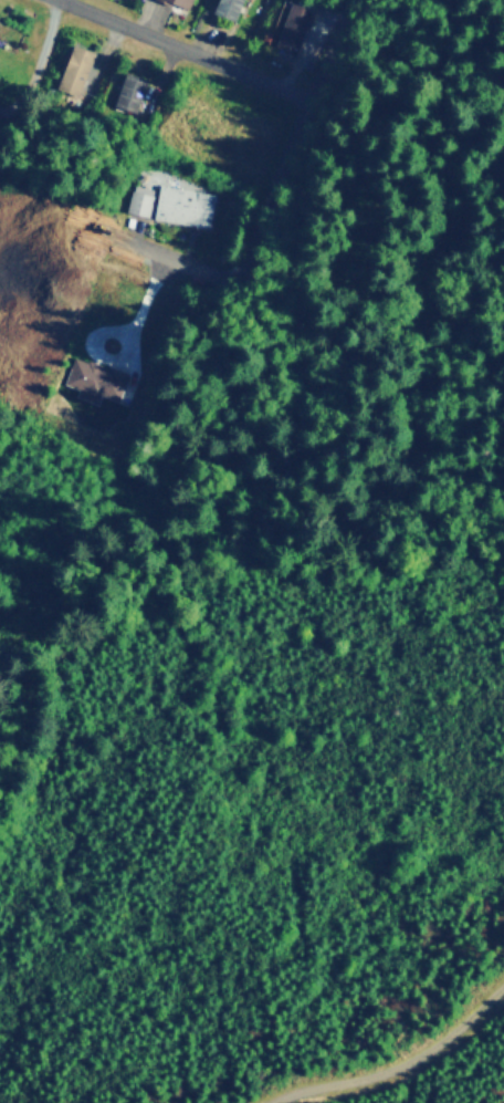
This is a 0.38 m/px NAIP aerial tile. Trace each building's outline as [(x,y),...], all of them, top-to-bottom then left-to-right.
[(186,9),(189,0),(165,0),(186,9)] [(210,11),(234,19),(240,0),(214,0),(210,11)] [(287,2),(283,0),(281,0),(268,36),(274,38),(287,2)] [(312,9),(286,1),(273,46),(297,53),(312,9)] [(94,50),(72,41),(54,85),(76,95),(94,50)] [(133,112),(145,79),(123,71),(111,103),(133,112)] [(145,215),(153,188),(130,183),(124,209),(145,215)] [(151,217),(207,226),(212,191),(157,183),(151,217)] [(73,395),(96,403),(98,393),(117,399),(126,373),(71,355),(62,383),(75,387),(73,395)]
